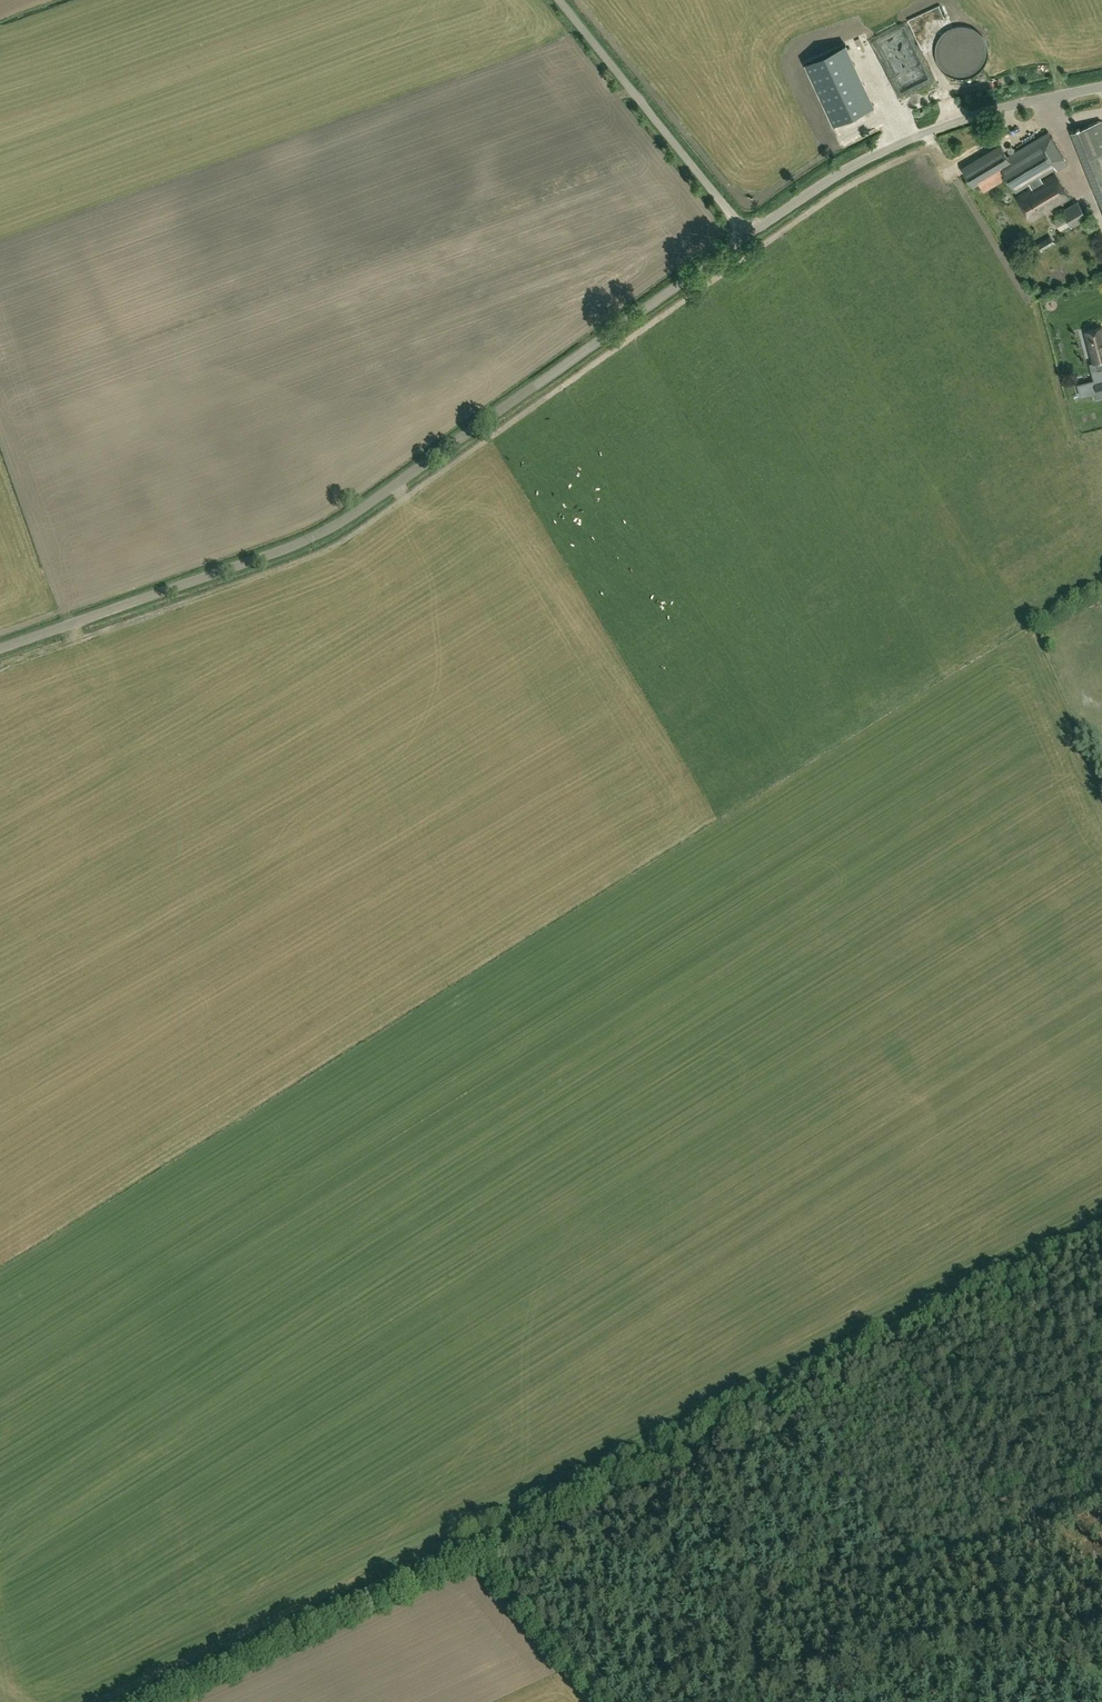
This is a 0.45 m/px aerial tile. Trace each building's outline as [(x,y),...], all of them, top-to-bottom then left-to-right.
[(1101,120),(1071,133),(1101,208),(1101,123),(1101,120)] [(1058,170),(1060,169),(1068,164),(1049,131),(984,169),(990,178),(994,175),(998,181),(1003,177),(1003,176),(1005,174),(1016,192),(1029,184),(1032,187),(1017,196),(1031,220),(1069,197),(1055,173),(1043,181),(1041,177),(1057,168),(1058,170)] [(1072,226),(1087,217),(1078,202),(1065,210),(1066,212),(1054,218),(1061,230),(1071,224),(1072,226)] [(1055,242),(1051,235),(1038,243),(1042,250),(1055,242)] [(1085,331),(1093,363),(1095,363),(1099,380),(1096,381),(1101,402),(1082,407),(1101,491),(1101,327),(1085,331)] [(1074,387),(1074,395),(1082,394),(1081,387),(1074,387)]
